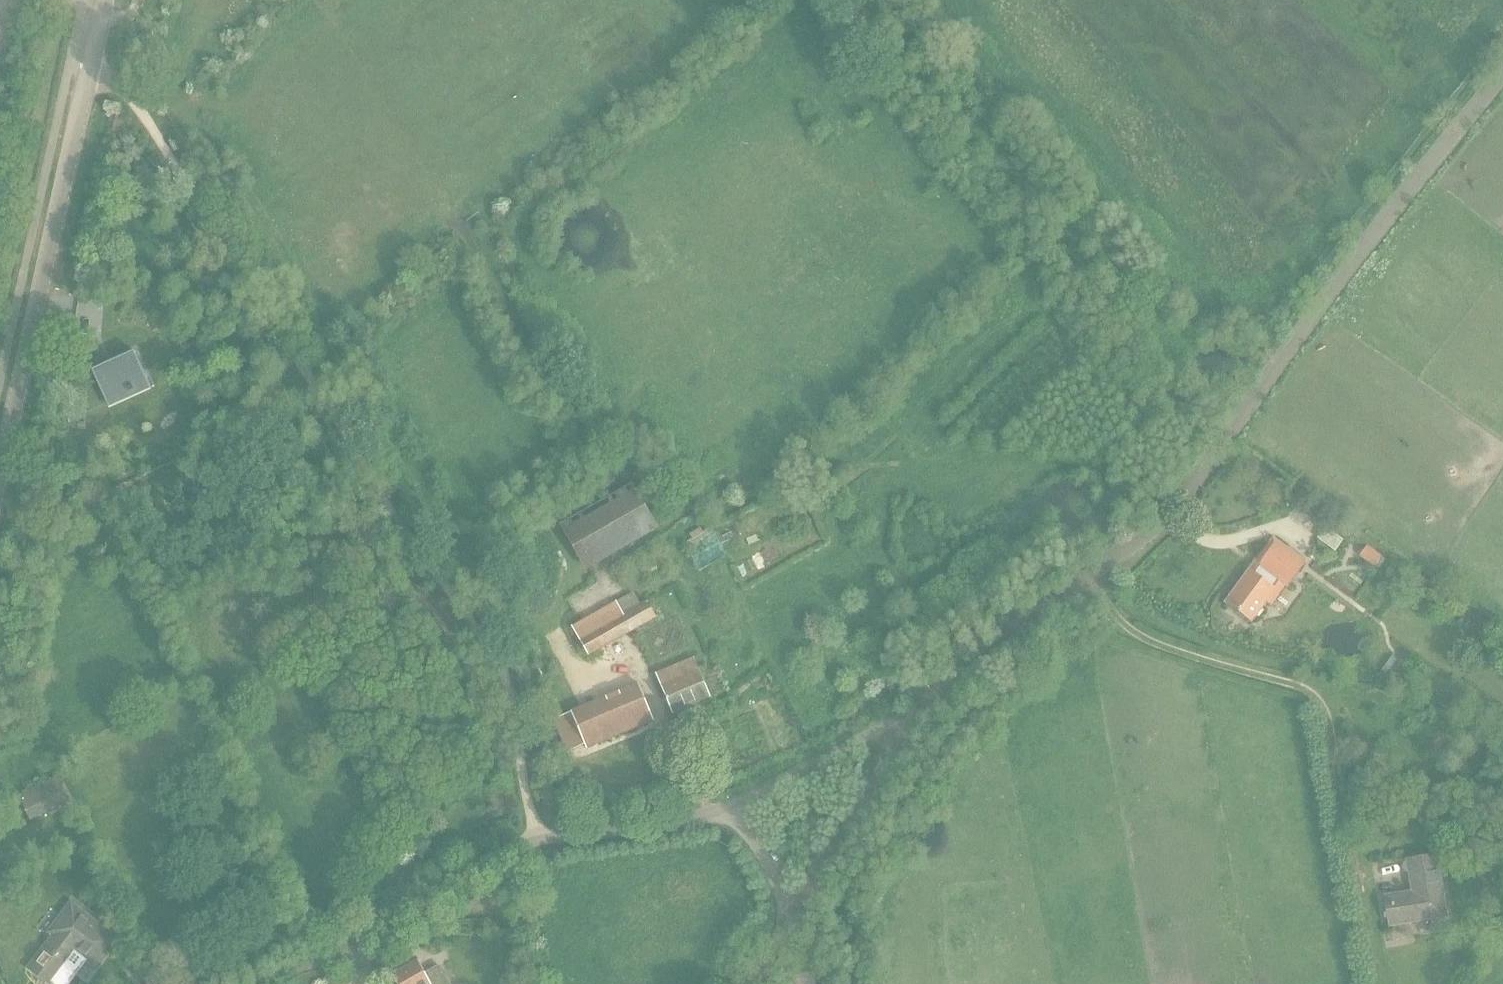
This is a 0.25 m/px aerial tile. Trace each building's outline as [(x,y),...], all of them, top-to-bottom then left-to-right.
[(122,382),(128,392),(150,383),(139,350),(94,368),(105,390),(122,382)] [(560,524),(586,570),(659,528),(633,482),(560,524)] [(1319,539),(1335,550),(1343,540),(1327,528),(1319,539)] [(1280,580),(1286,585),(1303,561),(1272,538),(1254,562),(1257,564),(1251,572),(1248,570),(1225,601),(1250,620),(1280,580)] [(1360,555),(1373,565),(1379,556),(1366,547),(1360,555)] [(649,602),(645,604),(638,591),(618,602),(619,605),(575,630),(589,654),(647,623),(646,621),(657,615),(649,602)] [(697,673),(692,663),(659,678),(664,688),(663,688),(674,713),(708,698),(697,673)] [(556,717),(572,754),(656,718),(640,681),(556,717)] [(1383,895),(1388,924),(1447,914),(1437,853),(1405,858),(1411,890),(1383,895)] [(29,967),(49,982),(51,979),(57,983),(65,983),(67,981),(84,957),(96,966),(117,939),(71,904),(55,925),(50,931),(55,934),(29,967)] [(391,975),(397,983),(449,983),(438,965),(424,973),(417,960),(391,975)]
